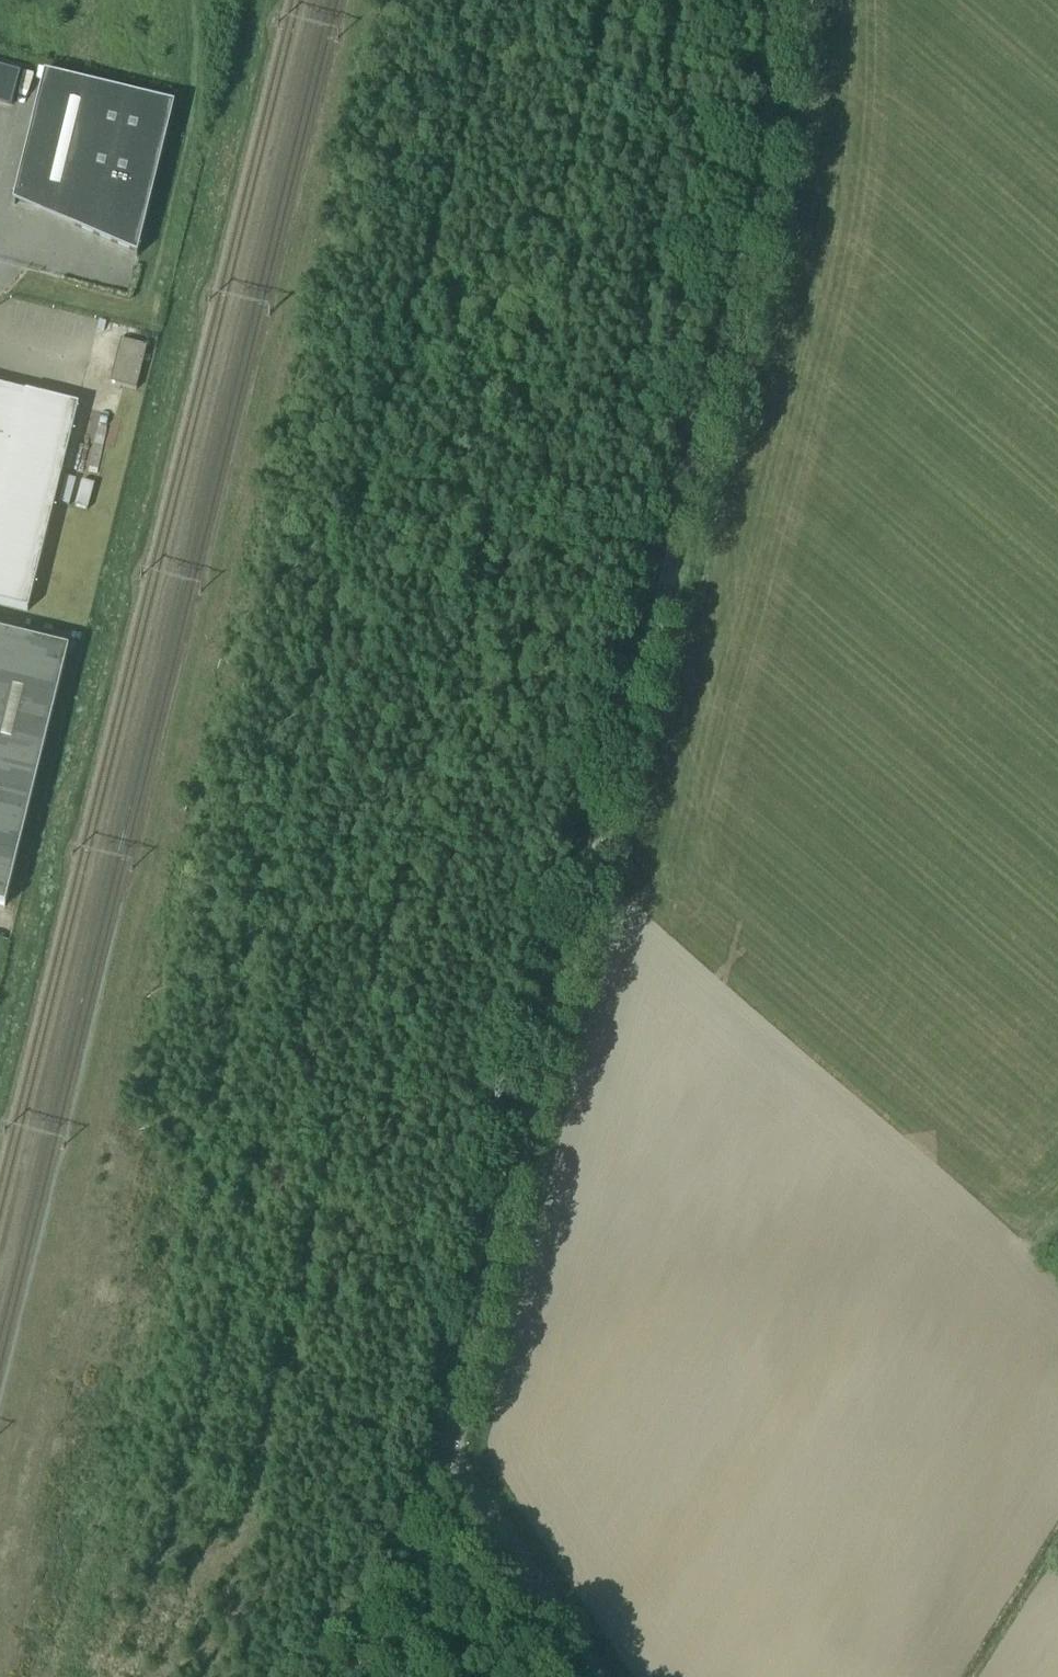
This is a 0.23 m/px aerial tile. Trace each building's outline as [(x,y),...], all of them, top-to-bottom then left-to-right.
[(13,105),(23,70),(0,63),(0,101),(13,105)] [(12,195),(137,250),(176,100),(46,66),(12,195)] [(148,346),(121,340),(111,383),(137,389),(148,346)] [(26,610),(77,404),(26,392),(24,399),(1,394),(4,380),(0,379),(0,603),(26,610)] [(5,906),(67,649),(0,633),(0,905),(5,906)]
